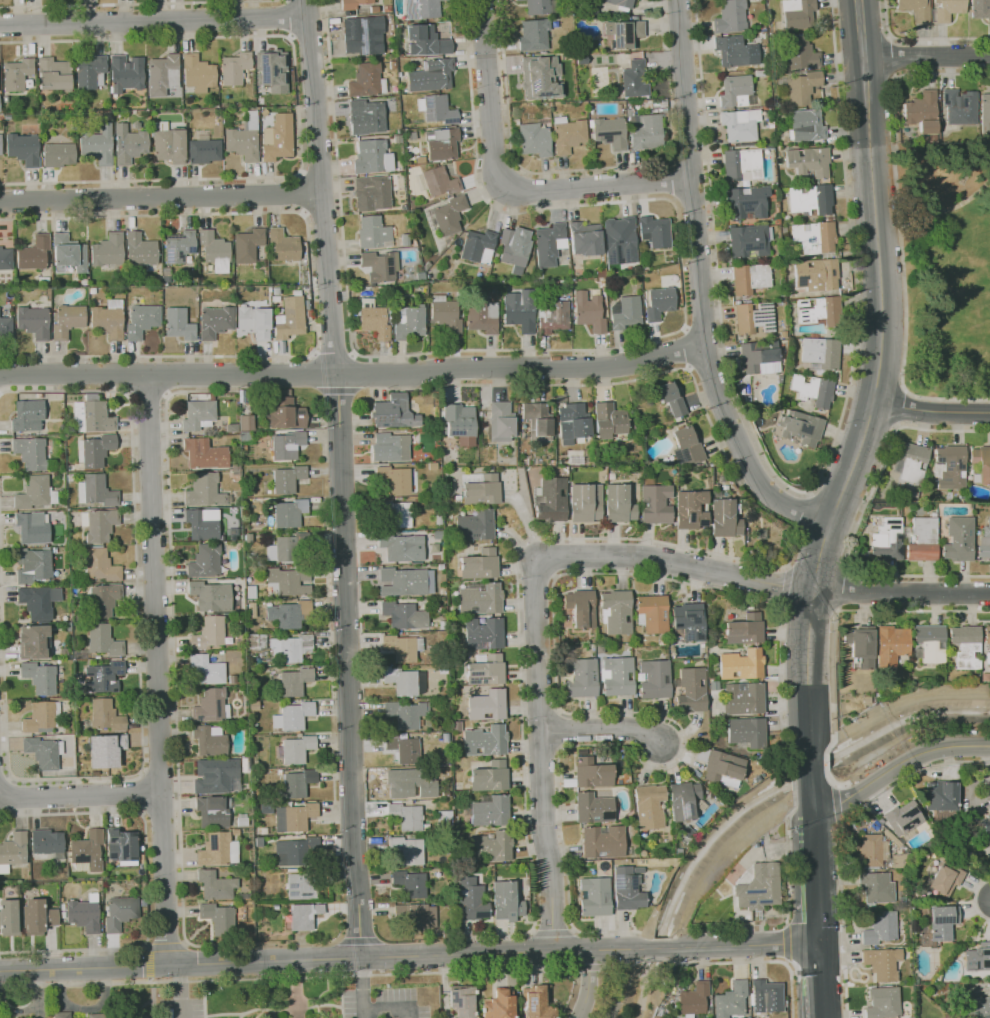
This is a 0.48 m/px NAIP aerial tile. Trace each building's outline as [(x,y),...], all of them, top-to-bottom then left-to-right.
[(342,11),(341,0),(374,0),(374,3),(356,5),(357,10),(342,11)] [(406,20),(404,0),(440,0),(441,17),(406,20)] [(528,15),(526,0),(557,0),(558,13),(528,15)] [(575,16),(575,0),(598,0),(598,6),(603,6),(603,13),(598,13),(598,15),(575,16)] [(603,2),(604,0),(634,0),(632,9),(603,2)] [(723,9),(722,0),(725,0),(729,0),(745,0),(746,9),(744,9),(746,30),(729,32),(714,33),(713,18),(721,18),(720,9),(723,9)] [(783,12),(782,0),(815,0),(816,10),(813,11),(814,28),(811,28),(785,30),(784,12),(783,12)] [(897,10),(897,0),(929,0),(930,23),(915,24),(915,12),(912,13),(912,10),(897,10)] [(934,3),(934,0),(966,0),(966,13),(950,13),(950,23),(936,23),(936,22),(932,22),(932,9),(936,9),(936,8),(940,8),(940,3),(934,3)] [(972,18),(971,0),(989,0),(989,23),(989,18),(972,18)] [(371,13),(370,5),(378,4),(379,12),(371,13)] [(345,54),(344,38),(354,37),(353,22),(374,21),(374,17),(375,16),(374,14),(383,13),(384,31),(377,31),(378,48),(360,50),(361,52),(345,54)] [(614,49),(614,48),(610,48),(610,41),(613,41),(613,34),(606,35),(605,23),(612,23),(612,21),(633,21),(633,16),(638,16),(638,21),(645,21),(646,37),(636,37),(636,49),(614,49)] [(519,51),(518,37),(522,37),(521,21),(543,19),(550,18),(551,30),(547,30),(548,49),(519,51)] [(409,55),(409,44),(415,44),(415,40),(407,41),(406,24),(433,24),(434,33),(437,33),(437,40),(452,39),(453,54),(409,55)] [(778,69),(778,59),(783,58),(782,52),(789,51),(788,37),(798,36),(798,34),(805,33),(805,36),(806,36),(808,38),(808,44),(810,44),(814,51),(812,52),(820,52),(821,67),(778,69)] [(721,67),(720,50),(715,50),(714,37),(720,37),(742,35),(743,46),(748,45),(750,65),(721,67)] [(270,94),(270,85),(256,85),(256,75),(260,74),(260,71),(256,71),(256,52),(273,51),(273,50),(280,49),(280,52),(287,52),(288,94),(270,94)] [(222,86),(222,57),(239,57),(239,52),(252,52),(252,58),(251,58),(252,69),(242,69),(242,85),(222,86)] [(150,97),(149,83),(146,83),(146,75),(148,75),(148,78),(149,78),(149,59),(166,59),(166,54),(179,53),(179,60),(179,88),(166,88),(166,97),(150,97)] [(207,94),(194,94),(194,87),(187,87),(187,86),(185,86),(185,68),(183,68),(183,53),(198,53),(198,61),(207,61),(207,65),(217,65),(217,67),(216,67),(216,81),(216,87),(207,87),(207,94)] [(78,90),(76,61),(94,60),(94,56),(107,55),(107,62),(106,62),(107,72),(103,73),(104,86),(97,86),(97,90),(78,90)] [(112,94),(112,70),(111,70),(110,55),(126,55),(126,63),(131,63),(131,58),(143,57),(144,89),(142,89),(142,91),(136,91),(136,89),(134,89),(134,88),(122,89),(122,94),(112,94)] [(577,65),(576,56),(587,55),(587,58),(590,58),(590,62),(587,62),(587,64),(577,65)] [(563,82),(564,97),(526,100),(525,89),(523,89),(522,82),(523,82),(521,58),(540,56),(540,57),(556,56),(557,64),(560,63),(561,76),(554,76),(555,83),(563,82)] [(40,90),(40,71),(39,71),(38,57),(53,57),(53,62),(70,61),(71,89),(40,90)] [(409,92),(407,72),(427,70),(426,61),(447,59),(447,58),(454,57),(455,71),(450,71),(451,88),(409,92)] [(5,92),(4,63),(21,63),(21,58),(35,58),(35,64),(34,64),(34,75),(24,75),(25,91),(5,92)] [(624,97),(622,71),(623,71),(623,69),(630,69),(630,60),(645,59),(646,72),(643,73),(644,84),(649,83),(650,96),(624,97)] [(348,97),(347,82),(356,81),(355,73),(358,72),(357,63),(380,62),(381,73),(379,73),(380,79),(386,78),(387,93),(380,93),(380,94),(348,97)] [(790,106),(790,103),(789,85),(780,86),(779,77),(806,76),(805,72),(822,71),(823,86),(812,86),(813,94),(810,94),(810,105),(790,106)] [(720,108),(719,95),(723,94),(722,77),(751,75),(752,95),(753,95),(754,104),(747,105),(748,105),(720,108)] [(937,134),(919,134),(919,122),(916,122),(916,125),(905,124),(905,104),(904,104),(904,102),(913,102),(913,98),(922,98),(922,89),(937,90),(937,125),(937,134)] [(944,131),(944,124),(947,124),(946,106),(943,106),(943,89),(958,89),(958,100),(966,100),(966,103),(977,103),(977,124),(957,125),(957,131),(944,131)] [(981,94),(989,93),(989,132),(981,133),(981,94)] [(444,124),(443,120),(426,122),(425,111),(418,111),(417,99),(422,99),(422,98),(424,98),(423,96),(447,94),(448,110),(455,110),(455,109),(458,109),(459,123),(444,124)] [(352,135),(351,123),(350,123),(349,116),(350,116),(349,101),(366,100),(366,103),(384,102),(386,131),(368,133),(368,134),(352,135)] [(267,117),(266,116),(264,117),(260,113),(265,108),(269,113),(268,114),(269,115),(267,117)] [(632,149),(630,117),(627,117),(626,109),(634,109),(635,116),(661,114),(663,147),(632,149)] [(727,143),(726,125),(721,125),(720,113),(760,109),(761,121),(755,121),(757,140),(727,143)] [(794,140),(792,111),(820,109),(821,127),(826,126),(827,139),(810,140),(810,139),(794,140)] [(244,163),(244,155),(235,155),(235,152),(226,152),(225,129),(236,129),(236,130),(243,130),(243,117),(247,117),(247,111),(258,110),(259,163),(244,163)] [(263,163),(262,156),(263,156),(262,145),(263,145),(263,128),(273,127),(273,122),(274,122),(274,113),(292,113),(293,156),(275,157),(276,162),(263,163)] [(556,156),(553,117),(566,116),(566,123),(575,122),(575,121),(586,120),(588,142),(579,143),(579,146),(570,147),(571,155),(556,156)] [(613,152),(612,143),(603,144),(603,140),(591,141),(590,133),(593,133),(592,119),(603,118),(603,120),(616,119),(616,118),(623,117),(623,118),(624,118),(625,135),(626,135),(627,151),(613,152)] [(539,158),(539,153),(521,154),(519,126),(513,126),(513,119),(519,119),(519,124),(537,123),(537,120),(547,119),(548,124),(539,124),(540,128),(549,127),(551,150),(552,150),(552,157),(539,158)] [(98,167),(98,158),(89,158),(89,155),(80,156),(80,148),(77,148),(77,138),(79,138),(79,125),(94,125),(94,134),(101,134),(101,129),(96,129),(95,123),(111,122),(112,151),(113,166),(98,167)] [(116,166),(116,151),(117,151),(116,135),(115,123),(127,123),(128,133),(138,133),(137,131),(148,131),(148,137),(151,137),(151,146),(148,146),(149,151),(149,153),(148,153),(140,153),(140,157),(131,157),(132,166),(116,166)] [(172,165),(172,160),(154,160),(154,143),(152,143),(151,139),(154,138),(154,137),(151,137),(151,133),(154,133),(154,131),(172,130),(172,128),(185,127),(186,165),(172,165)] [(428,161),(427,141),(426,131),(433,130),(453,128),(453,127),(459,127),(460,141),(456,141),(457,159),(428,161)] [(190,164),(190,162),(189,162),(188,141),(197,140),(196,131),(208,130),(208,140),(221,140),(222,161),(209,161),(209,164),(190,164)] [(30,134),(37,134),(37,135),(38,153),(39,153),(39,168),(25,168),(24,160),(16,160),(16,157),(7,157),(6,134),(16,134),(16,136),(30,136),(30,134)] [(395,143),(394,136),(401,135),(402,143),(395,143)] [(354,173),(353,160),(356,160),(356,154),(358,154),(357,141),(386,139),(386,150),(384,150),(385,154),(392,153),(394,170),(386,171),(354,173)] [(44,168),(43,144),(75,143),(76,164),(64,164),(64,167),(44,168)] [(725,182),(722,147),(732,146),(732,150),(739,150),(739,151),(760,149),(762,178),(751,179),(751,180),(742,181),(741,180),(725,182)] [(796,183),(795,175),(794,175),(794,170),(786,170),(785,150),(798,150),(802,150),(802,149),(828,147),(829,164),(827,164),(828,178),(814,179),(814,182),(796,183)] [(431,197),(428,189),(421,191),(415,175),(422,173),(421,173),(443,165),(449,180),(458,177),(463,190),(448,195),(447,191),(431,197)] [(357,209),(356,208),(355,203),(356,201),(356,197),(354,198),(354,190),(355,190),(354,178),(387,175),(387,179),(389,179),(391,208),(374,209),(374,210),(357,211),(357,209)] [(728,220),(726,190),(723,190),(723,184),(731,184),(731,188),(741,188),(741,189),(749,188),(749,187),(752,187),(751,181),(761,180),(761,186),(769,185),(770,196),(765,197),(766,210),(767,218),(758,219),(758,218),(746,218),(728,220)] [(802,217),(801,211),(791,212),(789,188),(814,186),(814,185),(831,183),(833,206),(831,206),(831,215),(817,216),(817,215),(802,217)] [(442,238),(438,226),(431,228),(423,208),(427,207),(428,211),(432,209),(431,209),(449,202),(448,200),(464,194),(469,208),(458,212),(461,220),(458,221),(461,231),(442,238)] [(359,248),(358,229),(361,229),(360,216),(380,215),(381,227),(392,226),(393,246),(359,248)] [(604,222),(607,219),(612,218),(615,220),(621,220),(621,217),(634,216),(638,263),(607,265),(606,252),(607,252),(605,233),(604,222)] [(652,249),(651,239),(641,240),(640,223),(639,223),(639,217),(652,216),(652,220),(670,219),(672,247),(652,249)] [(821,259),(821,254),(808,255),(808,254),(803,254),(802,241),(793,241),(792,225),(817,224),(817,222),(827,222),(827,218),(832,218),(833,221),(834,221),(836,243),(834,243),(835,258),(821,259)] [(538,268),(535,229),(553,228),(552,223),(565,222),(566,229),(565,229),(566,238),(567,238),(567,248),(557,249),(558,257),(555,258),(556,267),(538,268)] [(582,256),(582,255),(580,255),(580,254),(572,255),(571,228),(570,228),(569,222),(582,222),(582,225),(600,224),(602,255),(582,256)] [(749,258),(749,257),(731,258),(729,225),(734,225),(734,227),(767,224),(767,227),(771,227),(772,240),(768,240),(769,255),(758,256),(758,257),(749,258)] [(291,262),(291,260),(274,260),(274,243),(270,243),(269,228),(283,227),(283,237),(300,237),(300,260),(298,260),(298,261),(291,262)] [(522,276),(511,273),(514,265),(500,261),(504,244),(499,243),(503,228),(514,231),(515,227),(523,229),(531,231),(529,240),(532,241),(529,253),(528,253),(525,267),(524,267),(522,276)] [(235,263),(235,234),(252,233),(252,228),(265,228),(266,235),(264,235),(265,245),(255,246),(256,263),(235,263)] [(214,273),(214,262),(204,263),(204,259),(202,259),(202,252),(204,252),(204,245),(199,245),(199,229),(213,229),(214,239),(224,239),(224,242),(230,242),(231,262),(228,262),(229,273),(214,273)] [(166,264),(165,235),(182,235),(182,230),(195,230),(195,236),(195,254),(185,254),(186,264),(166,264)] [(489,265),(480,263),(479,263),(460,258),(467,231),(484,235),(485,230),(498,233),(496,239),(489,265)] [(92,266),(91,246),(90,246),(90,244),(100,244),(100,240),(108,240),(108,232),(123,231),(124,245),(123,246),(123,264),(121,264),(121,265),(115,265),(115,264),(102,264),(102,266),(92,266)] [(158,272),(150,272),(150,266),(149,266),(149,265),(128,265),(128,247),(127,247),(127,231),(142,231),(142,241),(158,241),(158,264),(156,264),(156,265),(158,265),(158,272)] [(39,270),(39,269),(17,269),(17,248),(30,248),(30,245),(35,245),(34,234),(49,233),(50,250),(46,250),(46,268),(45,268),(45,270),(39,270)] [(75,273),(75,266),(69,266),(68,265),(64,265),(64,272),(55,272),(55,266),(54,266),(53,233),(68,233),(69,241),(77,241),(78,244),(86,244),(87,273),(75,273)] [(402,247),(401,234),(411,233),(412,246),(402,247)] [(13,270),(0,270),(0,246),(2,246),(2,249),(12,249),(13,270)] [(384,286),(384,282),(369,283),(369,272),(371,272),(371,266),(361,267),(360,253),(375,252),(376,256),(393,255),(395,272),(396,272),(396,276),(395,276),(395,281),(394,281),(395,286),(384,286)] [(807,292),(806,287),(796,288),(794,262),(798,261),(837,258),(839,279),(838,279),(839,289),(807,292)] [(735,297),(732,266),(748,265),(748,266),(769,264),(770,286),(752,288),(753,295),(735,297)] [(551,295),(550,285),(551,285),(551,284),(537,285),(536,281),(552,280),(552,281),(558,281),(558,285),(563,285),(563,294),(559,294),(559,295),(551,295)] [(647,323),(646,308),(650,307),(649,290),(666,288),(666,287),(672,286),(672,288),(674,288),(676,311),(660,312),(661,322),(647,323)] [(534,335),(521,334),(521,325),(504,324),(504,304),(504,293),(520,293),(520,289),(535,289),(534,335)] [(276,341),(275,335),(275,324),(275,316),(284,315),(283,297),(293,296),(293,290),(301,290),(301,296),(303,295),(305,327),(306,327),(306,334),(288,335),(289,340),(276,341)] [(593,335),(593,324),(576,325),(575,302),(574,302),(574,291),(586,290),(586,301),(591,300),(590,295),(602,295),(602,302),(601,302),(601,318),(606,318),(606,334),(593,335)] [(462,334),(448,334),(448,324),(438,324),(438,322),(431,322),(431,302),(432,302),(432,295),(445,296),(445,301),(458,301),(457,319),(462,319),(462,334)] [(612,331),(611,325),(612,325),(611,314),(612,314),(611,307),(615,303),(620,302),(619,297),(639,295),(642,323),(625,325),(625,329),(612,331)] [(498,335),(485,335),(485,330),(467,330),(467,296),(483,296),(483,300),(488,300),(488,302),(497,302),(498,335)] [(811,339),(810,327),(800,328),(799,323),(798,323),(798,318),(799,318),(798,313),(797,313),(797,308),(798,308),(798,306),(797,306),(796,301),(797,301),(797,300),(823,298),(823,297),(840,296),(842,327),(826,328),(826,325),(816,326),(817,338),(811,339)] [(391,341),(377,341),(377,331),(360,331),(360,308),(361,308),(361,299),(374,298),(374,308),(386,308),(386,325),(390,325),(391,341)] [(123,341),(108,341),(108,333),(99,333),(99,329),(91,329),(91,307),(101,307),(101,309),(107,309),(107,299),(122,299),(122,325),(123,325),(123,341)] [(539,330),(539,318),(538,318),(538,317),(537,317),(537,306),(544,306),(544,304),(549,304),(549,301),(569,301),(569,330),(551,330),(551,334),(541,334),(541,330),(539,330)] [(737,335),(735,304),(751,303),(751,304),(772,302),(775,331),(764,332),(763,326),(755,326),(756,334),(737,335)] [(408,341),(394,341),(394,323),(395,323),(395,307),(416,307),(416,304),(424,304),(424,307),(425,307),(425,336),(408,336),(408,341)] [(68,341),(53,341),(53,324),(57,324),(57,320),(53,320),(53,313),(57,313),(57,306),(58,306),(58,305),(66,305),(66,306),(86,306),(86,327),(71,327),(71,329),(68,329),(68,341)] [(142,341),(127,341),(127,324),(130,324),(130,306),(132,306),(132,305),(138,305),(138,306),(161,306),(161,327),(150,327),(150,330),(142,330),(142,341)] [(49,341),(34,341),(34,333),(25,333),(25,330),(16,330),(16,327),(17,327),(17,311),(17,307),(28,307),(28,309),(41,309),(41,307),(47,307),(47,308),(49,308),(49,326),(49,341)] [(236,330),(224,330),(224,333),(216,333),(216,341),(201,341),(201,308),(204,308),(209,308),(222,308),(222,307),(236,307),(236,330)] [(270,308),(270,341),(256,341),(256,333),(247,333),(247,335),(242,335),(240,337),(236,337),(236,328),(238,328),(238,311),(237,307),(251,307),(251,309),(252,309),(270,308)] [(196,341),(184,341),(184,336),(166,336),(166,308),(186,308),(186,324),(196,324),(196,341)] [(13,340),(0,340),(0,317),(12,317),(13,340)] [(828,376),(815,375),(815,370),(809,370),(809,362),(802,361),(803,339),(824,340),(824,339),(840,340),(838,371),(828,370),(828,376)] [(742,365),(739,344),(777,340),(778,349),(780,372),(760,375),(759,372),(750,373),(745,374),(744,365),(742,365)] [(747,404),(744,400),(742,396),(740,382),(741,383),(750,374),(753,404),(747,404)] [(828,379),(835,380),(832,394),(833,394),(832,402),(829,401),(828,410),(813,408),(815,398),(806,397),(806,401),(798,400),(799,391),(790,390),(793,374),(819,378),(828,379)] [(666,402),(672,418),(686,413),(673,379),(653,386),(660,404),(666,402)] [(372,401),(372,427),(419,426),(419,413),(406,413),(406,392),(388,392),(388,401),(372,401)] [(77,432),(77,419),(74,419),(74,403),(83,402),(86,401),(86,393),(100,393),(100,401),(106,401),(107,417),(116,417),(117,431),(77,432)] [(305,427),(305,407),(292,407),(292,396),(271,397),(271,406),(266,406),(267,428),(305,427)] [(12,432),(11,419),(17,419),(16,401),(44,400),(45,420),(41,420),(41,431),(12,432)] [(183,432),(182,419),(187,419),(186,401),(216,400),(217,421),(211,421),(212,426),(200,427),(200,431),(183,432)] [(489,440),(513,440),(513,411),(508,411),(508,401),(489,402),(489,440)] [(612,410),(611,401),(593,402),(594,439),(610,439),(610,434),(626,434),(625,410),(612,410)] [(551,441),(550,414),(545,414),(545,403),(521,403),(521,420),(528,420),(528,441),(551,441)] [(557,405),(559,445),(572,445),(571,437),(589,436),(588,411),(583,412),(583,404),(557,405)] [(474,405),(444,405),(443,436),(457,436),(457,446),(473,446),(474,405)] [(814,449),(800,444),(802,438),(791,435),(790,440),(781,437),(784,427),(779,426),(779,424),(778,424),(781,415),(782,415),(784,409),(813,417),(813,416),(825,420),(819,441),(817,440),(814,449)] [(252,415),(238,415),(239,430),(253,430),(252,415)] [(705,458),(691,423),(671,431),(685,466),(705,458)] [(271,433),(272,460),(296,459),(296,445),(305,445),(304,432),(271,433)] [(372,461),(408,460),(408,433),(372,434),(372,461)] [(84,469),(83,464),(79,464),(78,440),(82,440),(100,439),(100,435),(117,434),(117,449),(107,450),(107,458),(103,458),(104,468),(84,469)] [(28,472),(25,472),(24,462),(21,462),(21,454),(13,454),(12,439),(25,438),(25,439),(46,438),(46,446),(45,446),(45,460),(47,460),(54,460),(54,469),(47,470),(28,471),(28,472)] [(189,468),(188,451),(184,451),(183,438),(187,438),(187,439),(207,438),(207,448),(228,447),(229,467),(189,468)] [(921,485),(900,480),(901,474),(893,472),(901,442),(931,449),(927,464),(920,462),(919,465),(926,467),(921,485)] [(965,489),(937,489),(938,479),(941,479),(941,478),(934,478),(934,464),(935,464),(936,448),(944,449),(944,446),(966,446),(965,489)] [(980,446),(989,446),(989,485),(979,485),(979,464),(971,464),(971,449),(980,449),(980,446)] [(294,493),(293,479),(306,478),(305,467),(272,468),(273,494),(294,493)] [(387,494),(409,493),(408,467),(375,468),(375,482),(387,482),(387,494)] [(200,506),(185,506),(185,491),(193,491),(193,481),(195,481),(195,472),(215,472),(218,472),(218,483),(217,483),(217,493),(227,493),(227,495),(232,495),(232,503),(227,503),(227,505),(200,505),(200,506)] [(498,502),(498,472),(461,474),(462,504),(498,502)] [(14,509),(14,494),(25,494),(25,486),(29,486),(28,475),(30,475),(30,473),(36,473),(36,475),(49,475),(49,487),(51,487),(51,491),(59,490),(60,503),(49,504),(49,505),(31,505),(31,509),(14,509)] [(103,506),(103,502),(78,503),(78,482),(84,482),(84,474),(105,473),(105,488),(108,488),(108,491),(120,491),(120,506),(103,506)] [(565,520),(564,477),(536,478),(537,521),(565,520)] [(600,484),(569,484),(570,521),(600,521),(600,484)] [(626,484),(604,484),(605,521),(636,521),(635,504),(627,504),(626,484)] [(640,485),(640,523),(670,523),(671,506),(664,505),(664,497),(670,498),(671,485),(640,485)] [(675,527),(705,528),(706,511),(697,511),(697,504),(706,504),(706,491),(675,491),(675,527)] [(741,536),(741,519),(732,519),(732,499),(710,498),(710,535),(741,536)] [(299,527),(299,513),(307,512),(307,500),(273,501),(274,527),(299,527)] [(410,527),(410,502),(384,502),(385,528),(410,527)] [(454,516),(455,540),(493,539),(492,508),(475,508),(475,515),(454,516)] [(86,544),(86,533),(88,532),(88,527),(82,527),(82,514),(86,514),(86,513),(88,513),(88,511),(105,511),(105,510),(120,509),(120,525),(113,525),(113,534),(109,534),(109,543),(86,544)] [(201,540),(191,540),(191,523),(185,523),(185,510),(191,509),(191,510),(202,510),(202,520),(219,520),(219,539),(201,540)] [(31,544),(21,544),(20,526),(16,527),(15,513),(17,513),(17,514),(31,513),(31,512),(43,512),(44,514),(47,514),(47,523),(48,523),(49,543),(31,543),(31,544)] [(959,561),(951,561),(951,559),(942,559),(942,544),(951,544),(951,536),(947,536),(947,517),(973,517),(973,547),(975,547),(975,552),(973,552),(973,561),(959,561)] [(988,517),(989,517),(989,557),(978,557),(978,545),(980,545),(980,536),(983,536),(983,526),(988,526),(988,517)] [(903,561),(886,561),(886,557),(871,557),(871,534),(878,534),(878,526),(883,526),(883,518),(901,518),(901,543),(903,543),(903,561)] [(938,561),(907,561),(907,544),(903,544),(903,526),(909,526),(909,528),(913,528),(913,518),(937,518),(937,544),(938,544),(938,561)] [(423,561),(422,534),(377,536),(377,548),(385,547),(385,562),(423,561)] [(274,535),(274,545),(265,545),(265,561),(302,560),(301,535),(274,535)] [(188,578),(187,563),(195,562),(195,554),(198,553),(198,544),(221,543),(221,555),(219,556),(220,576),(188,578)] [(106,582),(105,578),(81,579),(80,555),(87,554),(86,548),(90,548),(90,546),(103,545),(103,548),(106,548),(107,558),(110,558),(111,566),(122,566),(122,581),(106,582)] [(459,578),(496,577),(495,547),(478,547),(478,556),(459,556),(459,578)] [(17,584),(17,569),(22,569),(22,565),(16,565),(16,551),(17,551),(17,549),(27,548),(27,550),(32,550),(32,551),(51,550),(51,571),(53,571),(53,579),(34,580),(34,584),(17,584)] [(309,584),(298,585),(297,568),(265,570),(266,588),(276,588),(276,595),(310,593),(309,584)] [(425,568),(379,569),(379,586),(378,586),(378,596),(425,595),(425,568)] [(198,612),(198,595),(188,595),(188,582),(203,581),(203,585),(231,584),(232,611),(198,612)] [(500,612),(499,582),(483,582),(483,588),(457,590),(457,613),(500,612)] [(91,618),(91,603),(86,603),(85,594),(90,594),(90,587),(107,586),(107,585),(122,584),(123,600),(115,600),(115,608),(112,608),(112,617),(91,618)] [(30,621),(30,612),(27,612),(26,603),(18,603),(17,588),(49,587),(50,589),(60,588),(61,601),(50,602),(51,609),(52,609),(52,620),(30,621)] [(593,590),(562,592),(563,608),(572,608),(572,629),(594,628),(593,590)] [(599,591),(600,623),(604,623),(604,634),(630,634),(629,591),(599,591)] [(635,596),(636,622),(643,622),(643,634),(666,633),(665,595),(635,596)] [(310,613),(310,599),(296,600),(296,604),(265,605),(265,620),(277,619),(277,629),(299,628),(299,614),(310,613)] [(413,602),(379,602),(379,616),(388,615),(389,629),(427,628),(426,610),(414,611),(413,602)] [(703,641),(701,603),(670,605),(671,629),(680,628),(680,642),(703,641)] [(724,643),(761,643),(761,612),(743,612),(743,621),(724,621),(724,643)] [(190,650),(190,635),(201,635),(201,627),(203,627),(203,616),(223,616),(224,645),(209,645),(209,649),(190,650)] [(463,619),(464,649),(480,649),(479,641),(487,641),(487,648),(502,648),(501,617),(484,618),(484,624),(476,625),(476,618),(463,619)] [(108,656),(108,653),(89,653),(88,646),(90,646),(89,624),(110,623),(110,638),(113,638),(113,641),(124,641),(125,656),(108,656)] [(20,659),(19,642),(18,633),(19,633),(19,626),(49,625),(49,637),(45,637),(45,649),(46,649),(46,657),(45,657),(45,658),(20,659)] [(944,664),(922,663),(922,658),(914,658),(914,648),(922,648),(922,644),(914,644),(915,625),(946,626),(945,643),(944,664)] [(874,670),(859,670),(859,668),(853,668),(853,658),(852,658),(852,644),(844,644),(844,629),(858,629),(858,626),(874,626),(874,631),(874,670)] [(897,668),(878,667),(878,626),(894,626),(894,628),(910,629),(910,656),(897,656),(897,668)] [(980,669),(955,669),(955,652),(959,652),(959,644),(950,644),(950,628),(959,628),(959,626),(980,626),(980,644),(979,644),(980,669)] [(300,663),(300,653),(312,653),(311,636),(271,637),(272,664),(300,663)] [(393,663),(415,662),(415,650),(422,650),(421,636),(380,637),(380,653),(393,653),(393,663)] [(762,678),(761,647),(744,647),(744,653),(718,654),(718,679),(762,678)] [(87,659),(73,659),(73,651),(87,650),(87,659)] [(502,683),(501,653),(485,653),(485,662),(465,663),(466,685),(502,683)] [(191,685),(190,654),(208,654),(208,664),(225,663),(225,683),(191,685)] [(632,695),(632,680),(624,680),(624,672),(632,671),(632,657),(600,657),(601,696),(632,695)] [(564,683),(565,697),(596,696),(595,658),(567,659),(568,673),(571,673),(572,683),(564,683)] [(638,682),(638,698),(669,698),(668,660),(637,660),(637,672),(645,672),(645,681),(638,682)] [(96,694),(96,693),(85,693),(85,685),(82,685),(82,674),(85,673),(85,666),(110,666),(110,661),(125,661),(125,675),(116,675),(116,681),(119,681),(119,692),(103,692),(103,694),(96,694)] [(36,696),(35,685),(32,685),(32,678),(21,678),(20,663),(37,662),(37,667),(56,666),(56,674),(55,674),(56,695),(36,696)] [(394,696),(415,695),(415,692),(423,692),(423,671),(399,671),(399,667),(382,668),(382,682),(394,682),(394,696)] [(705,710),(704,667),(679,668),(680,694),(674,694),(675,711),(705,710)] [(280,697),(301,696),(301,682),(313,681),(312,669),(279,670),(280,697)] [(229,684),(229,675),(237,675),(237,684),(229,684)] [(763,682),(724,683),(725,714),(763,713),(763,682)] [(192,721),(192,707),(200,706),(200,697),(204,697),(203,687),(205,687),(205,689),(221,688),(221,687),(225,687),(226,698),(224,698),(224,705),(229,705),(230,718),(225,718),(225,720),(192,721)] [(504,688),(486,688),(486,695),(466,695),(467,720),(486,719),(504,719),(504,688)] [(110,731),(110,728),(91,728),(91,721),(92,721),(91,699),(111,698),(112,709),(115,708),(116,716),(126,716),(127,731),(110,731)] [(22,733),(22,719),(32,719),(31,703),(54,702),(60,702),(60,716),(57,716),(58,727),(55,727),(55,728),(53,728),(53,732),(22,733)] [(394,729),(417,730),(418,716),(427,716),(427,703),(382,702),(382,716),(394,717),(394,729)] [(314,715),(314,703),(280,704),(280,715),(271,715),(271,730),(303,729),(302,716),(314,715)] [(748,749),(765,748),(764,718),(726,718),(726,743),(747,742),(748,749)] [(505,754),(505,724),(488,724),(488,730),(462,730),(462,755),(505,754)] [(198,756),(198,739),(193,739),(192,725),(199,725),(199,726),(210,725),(210,727),(221,727),(222,735),(227,735),(227,755),(198,756)] [(91,768),(90,746),(88,746),(88,737),(90,737),(90,736),(114,735),(127,734),(128,750),(119,750),(119,767),(91,768)] [(304,763),(303,749),(315,749),(315,737),(281,738),(282,764),(304,763)] [(38,771),(38,761),(35,761),(35,753),(23,753),(22,738),(39,738),(40,741),(58,740),(58,741),(63,741),(63,754),(58,754),(59,771),(38,771)] [(418,738),(384,738),(384,750),(396,750),(396,764),(418,763),(418,738)] [(745,757),(708,750),(702,780),(739,787),(745,757)] [(612,764),(591,765),(591,756),(574,757),(575,787),(612,786),(612,764)] [(195,794),(194,779),(203,779),(203,777),(197,777),(196,760),(239,759),(240,781),(230,781),(230,793),(195,794)] [(506,789),(505,759),(488,759),(488,768),(469,769),(469,791),(506,789)] [(385,771),(386,784),(394,784),(394,798),(427,797),(426,770),(385,771)] [(304,783),(316,783),(316,771),(282,772),(283,798),(305,798),(304,783)] [(669,783),(671,821),(693,819),(692,799),(700,798),(699,782),(669,783)] [(925,782),(957,782),(958,811),(925,811),(925,782)] [(662,828),(660,801),(665,801),(664,784),(634,786),(636,830),(662,828)] [(576,822),(613,821),(612,791),(593,791),(575,791),(576,822)] [(469,802),(470,825),(508,824),(507,794),(489,795),(489,801),(469,802)] [(201,828),(200,811),(196,811),(195,798),(205,797),(224,796),(224,798),(231,798),(232,808),(228,808),(229,827),(201,828)] [(896,805),(898,808),(912,798),(924,818),(896,836),(882,814),(896,805)] [(305,817),(317,816),(317,804),(274,806),(275,832),(306,831),(305,817)] [(386,805),(387,817),(399,816),(399,831),(421,831),(420,804),(386,805)] [(237,826),(237,818),(239,818),(239,814),(246,814),(247,817),(248,817),(248,826),(237,826)] [(985,814),(989,814),(989,836),(982,837),(981,819),(985,818),(985,814)] [(623,826),(581,827),(582,858),(624,856),(623,826)] [(119,866),(119,862),(118,862),(118,859),(108,859),(107,827),(119,827),(119,832),(137,832),(137,855),(139,855),(139,861),(138,861),(138,865),(119,866)] [(76,871),(75,863),(71,863),(70,840),(88,840),(88,829),(103,829),(103,845),(99,846),(100,861),(102,861),(103,872),(89,872),(89,871),(76,871)] [(57,859),(56,853),(32,853),(31,844),(32,830),(51,830),(51,833),(63,832),(64,852),(63,852),(64,859),(57,859)] [(467,836),(467,852),(481,852),(481,860),(510,861),(511,831),(493,830),(493,836),(467,836)] [(9,874),(0,874),(0,845),(2,845),(2,841),(13,841),(12,831),(27,831),(27,845),(26,846),(26,864),(8,864),(9,874)] [(197,866),(197,851),(205,850),(205,842),(208,841),(208,833),(227,832),(227,831),(230,831),(231,841),(238,841),(239,863),(229,863),(229,864),(210,865),(197,866)] [(859,834),(880,834),(880,841),(888,841),(888,860),(882,860),(882,867),(859,866),(859,834)] [(275,840),(275,866),(309,865),(309,857),(318,856),(317,838),(275,840)] [(400,865),(422,864),(421,838),(388,838),(388,849),(400,849),(400,865)] [(965,873),(958,886),(954,885),(946,899),(924,888),(938,863),(940,859),(965,873)] [(779,904),(777,862),(750,862),(751,883),(733,883),(734,909),(762,908),(761,905),(779,904)] [(614,909),(645,908),(644,891),(640,892),(639,866),(613,866),(614,909)] [(203,900),(203,882),(198,883),(197,869),(203,869),(203,870),(215,870),(215,879),(238,878),(239,888),(233,888),(233,899),(203,900)] [(404,898),(425,898),(424,871),(390,872),(390,884),(404,884),(404,898)] [(859,873),(888,872),(888,882),(893,882),(894,903),(865,903),(864,886),(860,886),(859,873)] [(287,899),(316,899),(316,874),(286,875),(287,899)] [(488,902),(481,902),(481,885),(474,885),(474,876),(456,877),(458,920),(488,918),(488,902)] [(579,916),(610,915),(609,877),(578,878),(579,890),(586,890),(586,899),(578,899),(579,916)] [(513,880),(492,881),(493,920),(515,919),(515,916),(523,916),(523,899),(514,899),(513,880)] [(85,935),(84,927),(75,927),(75,924),(66,924),(66,921),(66,905),(66,901),(69,901),(69,899),(73,899),(73,901),(77,901),(77,902),(88,902),(88,893),(97,893),(98,919),(99,919),(100,935),(85,935)] [(106,934),(105,917),(109,917),(108,898),(117,897),(117,898),(138,898),(139,918),(129,919),(129,922),(121,922),(121,934),(106,934)] [(3,934),(0,934),(0,900),(17,899),(17,906),(20,906),(21,936),(3,936),(3,934)] [(24,936),(23,907),(26,907),(26,900),(44,899),(44,909),(58,909),(59,926),(45,926),(45,935),(24,936)] [(214,937),(213,922),(211,922),(211,919),(199,919),(199,904),(216,904),(216,908),(234,907),(234,909),(235,909),(235,914),(234,915),(235,936),(214,937)] [(323,904),(289,905),(289,931),(312,930),(312,914),(323,913),(323,904)] [(435,904),(395,905),(396,929),(436,929),(435,904)] [(958,906),(958,923),(950,924),(951,940),(931,941),(930,907),(958,906)] [(895,911),(896,940),(877,940),(878,945),(861,945),(861,930),(872,929),(871,912),(895,911)] [(979,941),(989,941),(989,969),(964,970),(963,950),(980,949),(979,941)] [(861,950),(901,948),(901,960),(894,960),(895,971),(896,971),(896,981),(874,981),(874,972),(870,972),(870,964),(862,965),(861,950)] [(743,996),(743,1017),(714,1017),(714,995),(724,995),(724,991),(732,991),(732,979),(746,979),(746,996),(743,996)] [(752,980),(765,979),(765,983),(782,983),(783,1012),(753,1013),(752,980)] [(694,990),(694,981),(708,981),(708,996),(704,996),(704,1014),(679,1015),(678,991),(694,990)] [(556,1006),(557,1017),(524,1017),(524,1002),(522,1002),(522,989),(533,988),(533,984),(546,984),(546,1007),(556,1006)] [(474,986),(474,1017),(456,1017),(456,1009),(450,1009),(449,987),(474,986)] [(881,1017),(865,1017),(864,1007),(871,1007),(871,1002),(868,1002),(868,988),(898,987),(899,1017),(881,1017)] [(495,998),(490,998),(490,1001),(483,1002),(483,1017),(516,1017),(515,988),(495,989),(495,998)] [(988,997),(989,1008),(989,1017),(967,1017),(964,1002),(988,997)]
